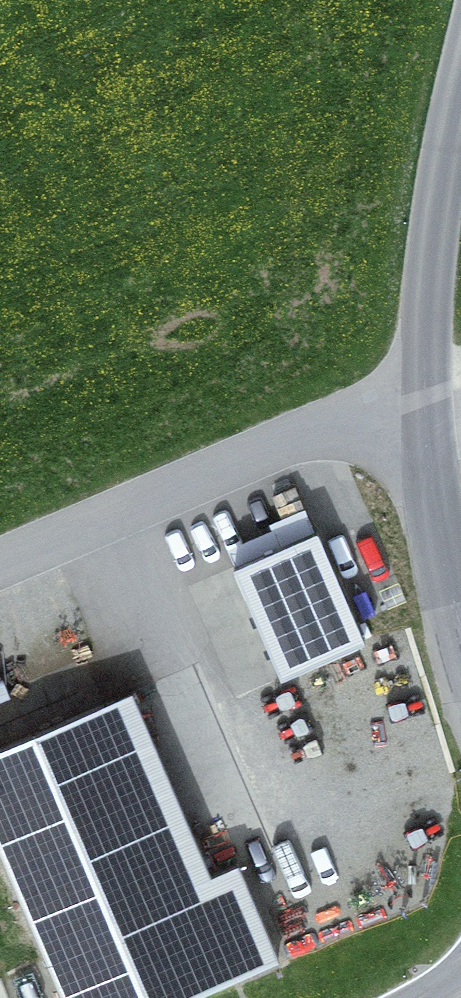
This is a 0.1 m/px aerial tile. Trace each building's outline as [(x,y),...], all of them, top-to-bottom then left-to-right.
[(273,496),(282,518),(303,509),(294,487),(273,496)] [(364,641),(316,531),(233,567),(281,677),(364,641)] [(104,703),(0,747),(0,849),(64,997),(187,997),(278,959),(237,863),(182,887),(104,703)]
